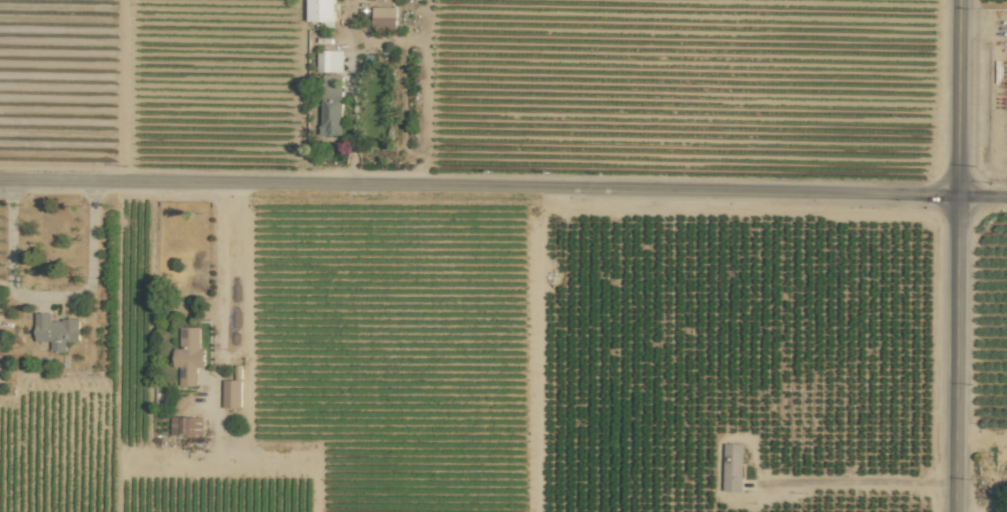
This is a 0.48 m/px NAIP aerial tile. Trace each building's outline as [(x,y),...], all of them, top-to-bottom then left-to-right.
[(309,22),(322,22),(322,25),(335,25),(334,0),(308,0),(309,22)] [(371,7),(372,29),(397,28),(396,6),(371,7)] [(343,72),(343,51),(318,50),(317,71),(343,72)] [(342,136),(343,75),(323,74),(322,135),(342,136)] [(66,352),(66,341),(80,341),(79,319),(52,319),(51,312),(35,313),(35,341),(51,341),(51,352),(66,352)] [(199,327),(180,327),(180,349),(173,349),(174,367),(179,367),(180,386),(197,386),(197,368),(205,367),(204,348),(200,348),(199,327)] [(242,408),(242,380),(224,379),(223,408),(242,408)] [(202,417),(171,416),(170,434),(202,435),(202,417)] [(743,444),(724,443),(723,490),(742,490),(743,444)]
